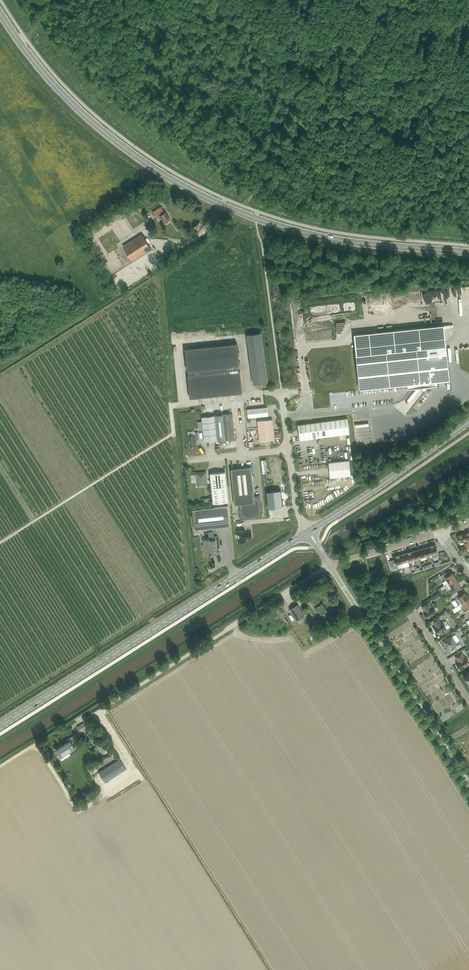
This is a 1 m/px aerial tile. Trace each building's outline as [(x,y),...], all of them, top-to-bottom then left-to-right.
[(170,219),(165,212),(164,212),(163,210),(161,207),(152,213),(154,215),(156,215),(159,220),(161,218),(165,223),(170,219)] [(123,246),(126,250),(133,260),(151,249),(142,234),(123,246)] [(450,380),(449,370),(449,369),(448,369),(444,325),(354,334),(360,389),(359,389),(407,384),(407,387),(407,388),(430,385),(430,386),(430,385),(437,385),(437,381),(450,380)] [(261,333),(247,334),(253,384),(267,382),(261,333)] [(459,339),(459,348),(468,348),(468,339),(459,339)] [(190,398),(242,393),(242,392),(237,343),(185,349),(190,398)] [(267,407),(247,409),(248,417),(268,415),(267,407)] [(235,439),(232,414),(223,415),(216,415),(218,440),(225,440),(235,439)] [(202,417),(204,442),(218,440),(216,415),(202,417)] [(347,418),(318,422),(320,437),(349,433),(347,418)] [(257,421),(259,441),(274,439),(272,419),(257,421)] [(318,422),(308,424),(310,439),(320,437),(318,422)] [(308,424),(298,425),(300,440),(310,439),(308,424)] [(192,445),(192,446),(196,446),(196,438),(199,438),(198,432),(195,432),(195,435),(188,436),(188,440),(189,440),(190,446),(192,445)] [(350,476),(349,460),(329,463),(330,478),(350,476)] [(251,467),(231,469),(234,505),(239,504),(241,519),(261,517),(259,496),(254,497),(251,467)] [(196,473),(197,487),(207,486),(206,476),(205,476),(204,472),(196,473)] [(210,473),(213,503),(228,502),(225,472),(210,473)] [(281,490),(267,491),(268,508),(282,507),(281,490)] [(192,509),(194,530),(230,526),(227,506),(192,509)] [(457,510),(456,507),(448,509),(449,512),(450,512),(452,517),(458,515),(457,510)] [(237,530),(237,534),(236,534),(235,535),(236,537),(237,538),(238,538),(238,542),(246,541),(246,539),(252,538),(251,531),(245,532),(245,530),(237,530)] [(468,545),(468,542),(466,543),(463,534),(457,535),(459,542),(463,541),(464,544),(464,543),(465,546),(468,545)] [(215,540),(210,541),(210,540),(210,539),(209,539),(208,539),(203,539),(204,544),(202,544),(203,549),(204,549),(205,554),(212,554),(212,556),(213,555),(213,549),(216,549),(215,540)] [(436,544),(429,546),(432,555),(438,553),(436,544)] [(429,546),(424,548),(426,556),(432,555),(429,546)] [(424,548),(417,550),(420,558),(426,556),(424,548)] [(417,550),(412,551),(414,560),(420,558),(417,550)] [(412,551),(406,553),(408,562),(414,560),(412,551)] [(406,553),(400,555),(402,563),(408,562),(406,553)] [(394,559),(389,561),(390,567),(391,567),(392,569),(399,568),(398,565),(402,563),(400,555),(393,557),(394,559)] [(446,572),(440,576),(445,585),(456,578),(453,573),(448,576),(446,572)] [(450,592),(451,592),(456,588),(455,586),(459,583),(456,578),(445,585),(450,592)] [(461,603),(468,598),(465,593),(461,596),(459,593),(454,596),(456,600),(458,599),(461,603)] [(461,607),(461,608),(464,612),(468,609),(467,606),(468,605),(468,599),(468,598),(461,603),(463,606),(461,607)] [(327,611),(325,607),(322,603),(320,600),(316,603),(318,605),(316,606),(321,614),(327,611)] [(427,603),(422,607),(424,611),(428,618),(436,613),(432,606),(430,607),(427,603)] [(297,621),(305,616),(298,604),(290,609),(297,621)] [(465,626),(468,624),(468,621),(466,614),(460,616),(465,626)] [(446,621),(443,623),(441,623),(438,619),(433,622),(436,627),(434,628),(438,633),(441,631),(442,632),(450,627),(446,621)] [(447,639),(443,641),(445,645),(446,645),(449,650),(455,646),(457,649),(462,646),(459,641),(456,642),(452,636),(447,639)] [(459,662),(457,663),(460,669),(468,664),(465,658),(464,658),(461,653),(456,656),(458,660),(459,662)] [(76,727),(79,731),(86,727),(83,723),(76,727)] [(69,752),(75,748),(72,745),(73,744),(72,744),(71,742),(76,739),(74,735),(66,741),(67,743),(55,750),(57,753),(57,754),(58,754),(59,757),(60,758),(69,752)] [(105,782),(126,769),(120,759),(99,772),(105,782)]
